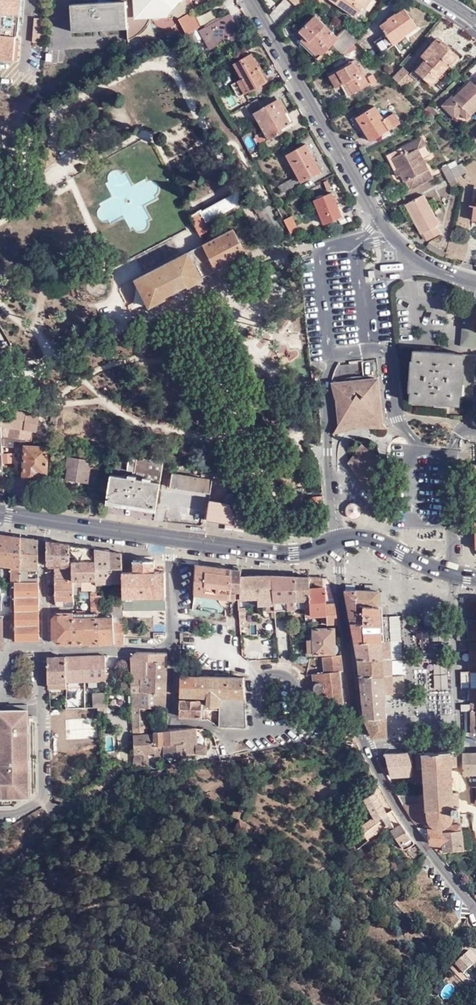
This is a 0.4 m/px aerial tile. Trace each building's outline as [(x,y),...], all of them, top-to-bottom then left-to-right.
[(13,60),(15,36),(17,36),(20,0),(0,0),(0,59),(13,60)] [(126,28),(125,1),(126,1),(126,0),(115,0),(115,2),(70,4),(71,32),(126,28)] [(135,18),(180,15),(180,9),(205,8),(205,0),(134,0),(135,18)] [(324,0),(323,0),(319,4),(330,13),(334,9),(324,0)] [(356,17),(362,8),(364,9),(370,0),(330,0),(356,17)] [(416,25),(405,9),(380,26),(385,33),(374,41),(382,52),(404,37),(403,35),(416,25)] [(191,12),(178,19),(186,34),(199,27),(191,12)] [(242,35),(230,14),(200,31),(210,49),(228,39),(230,42),(242,35)] [(354,44),(356,42),(344,30),(336,38),(314,16),(299,31),(308,40),(304,43),(319,58),(331,45),(341,54),(346,50),(354,44)] [(417,62),(414,66),(414,69),(421,75),(431,83),(448,63),(452,66),(460,56),(440,39),(438,42),(434,38),(420,54),(422,56),(421,57),(423,59),(419,63),(417,62)] [(356,46),(354,44),(346,50),(348,53),(356,46)] [(239,85),(244,94),(265,82),(258,70),(259,69),(251,54),(234,64),(242,79),(244,83),(239,85)] [(345,82),(351,93),(366,85),(353,62),(329,76),(335,88),(339,85),(345,82)] [(402,65),(391,76),(395,80),(403,87),(413,77),(409,72),(402,65)] [(414,66),(409,72),(413,77),(417,80),(421,75),(414,69),(414,66)] [(371,84),(376,81),(372,74),(367,77),(371,84)] [(239,98),(244,94),(239,85),(244,83),(242,79),(232,85),(239,98)] [(458,101),(465,108),(466,107),(472,114),(475,110),(475,84),(474,85),(470,81),(457,94),(461,97),(458,101)] [(346,96),(351,93),(345,82),(339,85),(346,96)] [(261,108),(257,99),(245,106),(250,114),(253,113),(261,108)] [(277,99),(261,108),(253,113),(268,139),(282,131),(281,128),(290,123),(277,99)] [(369,132),(364,134),(369,142),(399,123),(392,113),(382,119),(374,106),(359,115),(369,132)] [(355,118),(364,134),(369,132),(359,115),(355,118)] [(93,132),(99,129),(95,123),(90,125),(93,132)] [(259,143),(265,140),(260,132),(255,135),(259,143)] [(405,182),(409,190),(432,178),(422,160),(429,156),(424,147),(425,146),(421,138),(400,149),(402,154),(395,158),(400,168),(397,170),(400,175),(404,183),(405,182)] [(301,182),(320,171),(305,145),(286,155),(301,182)] [(402,154),(400,149),(386,157),(394,172),(397,170),(400,168),(395,158),(402,154)] [(465,173),(460,163),(450,169),(455,179),(465,173)] [(457,184),(449,169),(443,172),(451,187),(457,184)] [(281,193),(299,183),(296,178),(295,178),(294,177),(277,185),(281,193)] [(240,204),(250,198),(245,188),(235,194),(240,204)] [(323,224),(340,216),(331,193),(313,200),(323,224)] [(217,203),(192,217),(191,218),(200,236),(211,229),(208,222),(240,204),(235,194),(217,204),(217,203)] [(439,223),(423,194),(404,205),(421,234),(422,233),(426,240),(439,232),(435,226),(439,223)] [(273,198),(262,203),(265,209),(276,203),(273,198)] [(265,209),(262,203),(254,207),(257,213),(259,213),(265,209)] [(203,278),(247,255),(233,229),(204,244),(204,245),(136,280),(150,308),(164,300),(163,298),(171,294),(180,289),(188,285),(189,287),(204,280),(203,278)] [(429,244),(425,250),(432,255),(441,260),(445,253),(429,244)] [(180,289),(171,294),(175,300),(178,301),(182,299),(183,295),(180,289)] [(463,309),(460,347),(475,348),(475,310),(463,309)] [(475,355),(412,351),(412,361),(411,361),(408,392),(411,392),(410,402),(458,405),(459,396),(472,397),(475,355)] [(335,380),(331,380),(339,416),(338,421),(336,427),(353,422),(369,424),(379,423),(375,385),(379,383),(378,376),(375,375),(372,375),(371,376),(369,378),(369,380),(361,381),(360,377),(352,378),(352,381),(336,383),(335,380)] [(28,414),(0,411),(0,427),(2,427),(33,432),(37,433),(39,418),(27,416),(28,414)] [(26,442),(32,442),(33,432),(2,427),(2,438),(18,440),(26,442)] [(2,438),(3,445),(17,447),(17,446),(18,440),(2,438)] [(363,487),(366,485),(369,486),(373,461),(377,458),(360,443),(346,462),(350,464),(354,468),(363,487)] [(48,447),(26,446),(24,446),(21,481),(39,482),(39,475),(46,475),(48,447)] [(156,508),(163,462),(129,457),(127,471),(133,472),(133,478),(118,476),(115,502),(156,508)] [(96,472),(97,462),(67,458),(66,468),(67,468),(66,479),(87,482),(89,471),(96,472)] [(210,493),(214,469),(202,468),(201,478),(172,473),(170,487),(210,493)] [(106,501),(115,502),(118,476),(110,474),(106,501)] [(224,529),(253,533),(235,494),(226,498),(230,505),(209,502),(206,520),(225,523),(224,529)] [(19,538),(0,535),(0,566),(10,567),(20,569),(19,538)] [(19,583),(38,582),(37,541),(19,538),(20,569),(20,572),(19,583)] [(72,581),(70,545),(47,542),(47,565),(50,567),(54,567),(55,602),(54,605),(57,607),(72,607),(72,581)] [(94,549),(70,545),(72,581),(75,581),(81,581),(86,581),(96,581),(94,550),(94,549)] [(110,553),(94,550),(96,581),(96,584),(111,583),(110,553)] [(121,554),(110,553),(111,583),(122,583),(122,573),(121,554)] [(165,610),(164,573),(153,573),(153,561),(133,562),(133,573),(122,573),(122,583),(122,598),(123,610),(123,611),(165,610)] [(194,595),(196,565),(174,563),(174,579),(179,615),(180,614),(180,610),(193,610),(194,595)] [(231,592),(231,570),(196,565),(194,595),(234,600),(234,592),(231,592)] [(10,583),(19,583),(20,572),(20,569),(10,567),(10,583)] [(240,577),(240,571),(231,570),(231,592),(234,592),(238,593),(240,593),(240,577)] [(273,608),(271,576),(240,577),(240,593),(238,593),(238,599),(266,599),(267,608),(273,608)] [(295,602),(295,577),(271,576),(273,608),(273,610),(288,610),(288,602),(295,602)] [(310,609),(309,588),(308,578),(295,577),(295,602),(296,609),(304,609),(310,609)] [(308,578),(309,588),(319,587),(319,589),(324,589),(330,588),(329,582),(326,579),(308,578)] [(81,590),(96,590),(96,584),(96,581),(86,581),(81,581),(81,590)] [(11,641),(38,641),(38,582),(19,583),(10,583),(10,587),(9,595),(10,595),(11,602),(9,602),(9,609),(11,609),(11,641)] [(319,587),(309,588),(310,609),(304,609),(304,617),(320,616),(321,625),(337,625),(333,605),(325,605),(324,589),(319,589),(319,587)] [(355,608),(355,591),(344,590),(350,623),(363,623),(363,614),(355,614),(355,608)] [(378,591),(355,591),(355,608),(363,607),(379,608),(378,591)] [(122,598),(111,598),(112,618),(113,645),(123,645),(123,611),(123,610),(122,598)] [(468,602),(468,618),(475,618),(475,602),(468,602)] [(380,619),(379,608),(363,607),(363,614),(363,623),(350,623),(354,642),(381,641),(380,619)] [(57,614),(53,619),(52,639),(58,645),(98,645),(97,618),(73,618),(73,614),(57,614)] [(97,618),(98,645),(113,645),(112,618),(103,618),(97,618)] [(389,618),(380,619),(381,641),(390,641),(389,618)] [(475,631),(475,621),(468,621),(468,631),(475,631)] [(274,634),(273,628),(248,622),(247,628),(274,634)] [(334,646),(333,629),(312,629),(312,641),(306,641),(307,652),(313,653),(313,655),(334,654),(336,653),(337,650),(336,648),(334,646)] [(468,631),(468,637),(468,643),(475,643),(475,631),(468,631)] [(381,641),(354,642),(357,661),(382,660),(381,641)] [(390,641),(381,641),(382,660),(391,659),(390,641)] [(131,679),(145,680),(145,672),(145,662),(166,663),(166,655),(134,654),(130,657),(131,679)] [(342,671),(340,655),(322,657),(323,673),(312,674),(313,690),(316,693),(316,696),(309,696),(308,698),(306,698),(307,708),(310,707),(311,711),(327,710),(327,707),(342,705),(338,672),(342,671)] [(105,663),(105,657),(64,658),(66,683),(67,683),(80,683),(86,682),(99,682),(105,682),(105,675),(105,663)] [(66,683),(64,658),(47,658),(47,683),(48,683),(65,683),(66,683)] [(382,660),(357,661),(358,667),(359,678),(383,677),(382,660)] [(145,672),(166,673),(166,663),(145,662),(145,672)] [(145,681),(165,682),(166,673),(145,672),(145,680),(145,681)] [(244,679),(179,677),(179,720),(180,723),(200,722),(200,711),(219,712),(218,727),(247,728),(245,704),(244,679)] [(383,677),(359,678),(364,719),(371,737),(386,736),(383,677)] [(131,692),(165,694),(165,682),(145,681),(145,680),(131,679),(131,692)] [(146,728),(146,724),(147,708),(165,709),(165,694),(131,692),(133,730),(146,728)] [(107,708),(106,694),(92,694),(92,709),(107,708)] [(66,695),(65,711),(80,710),(80,701),(72,702),(71,695),(66,695)] [(27,781),(27,706),(7,706),(1,711),(1,727),(0,727),(0,782),(27,781)] [(201,729),(179,731),(162,732),(163,746),(167,745),(168,757),(192,754),(205,754),(205,732),(201,729)] [(163,746),(162,732),(154,732),(153,734),(146,735),(133,736),(134,754),(149,754),(154,753),(154,760),(163,760),(163,758),(163,746)] [(456,766),(456,751),(416,754),(417,769),(420,769),(423,768),(424,782),(421,781),(422,784),(425,784),(425,796),(419,796),(419,797),(418,797),(418,798),(420,820),(428,820),(431,825),(435,827),(441,828),(446,826),(450,822),(453,814),(460,814),(459,793),(452,793),(451,784),(454,783),(454,781),(451,782),(450,767),(456,766)] [(412,776),(411,754),(411,753),(384,754),(390,774),(394,774),(394,777),(412,776)] [(462,753),(463,774),(475,774),(475,753),(462,753)] [(149,754),(134,754),(134,755),(133,767),(150,766),(149,754)] [(417,769),(416,754),(411,754),(412,776),(417,776),(420,776),(420,769),(417,769)] [(27,781),(0,782),(0,790),(0,791),(9,791),(9,793),(19,793),(19,798),(23,799),(28,796),(27,781)] [(349,845),(354,853),(369,841),(370,841),(370,839),(377,833),(383,828),(388,825),(398,819),(394,814),(392,810),(386,813),(375,793),(365,799),(374,817),(353,833),(356,839),(349,845)] [(415,824),(420,820),(418,798),(417,798),(398,796),(415,824)] [(406,831),(398,819),(388,825),(403,849),(406,849),(414,844),(415,842),(406,831)] [(249,827),(239,822),(234,832),(244,838),(249,827)] [(448,829),(448,832),(461,830),(460,823),(451,825),(448,829)] [(442,831),(418,828),(430,844),(443,845),(444,851),(463,849),(461,830),(448,832),(442,833),(442,831)] [(370,841),(369,841),(371,844),(380,837),(377,833),(370,839),(370,841)] [(472,966),(475,963),(475,962),(468,952),(463,956),(472,966)] [(458,978),(462,974),(472,966),(463,956),(449,968),(458,978)]
